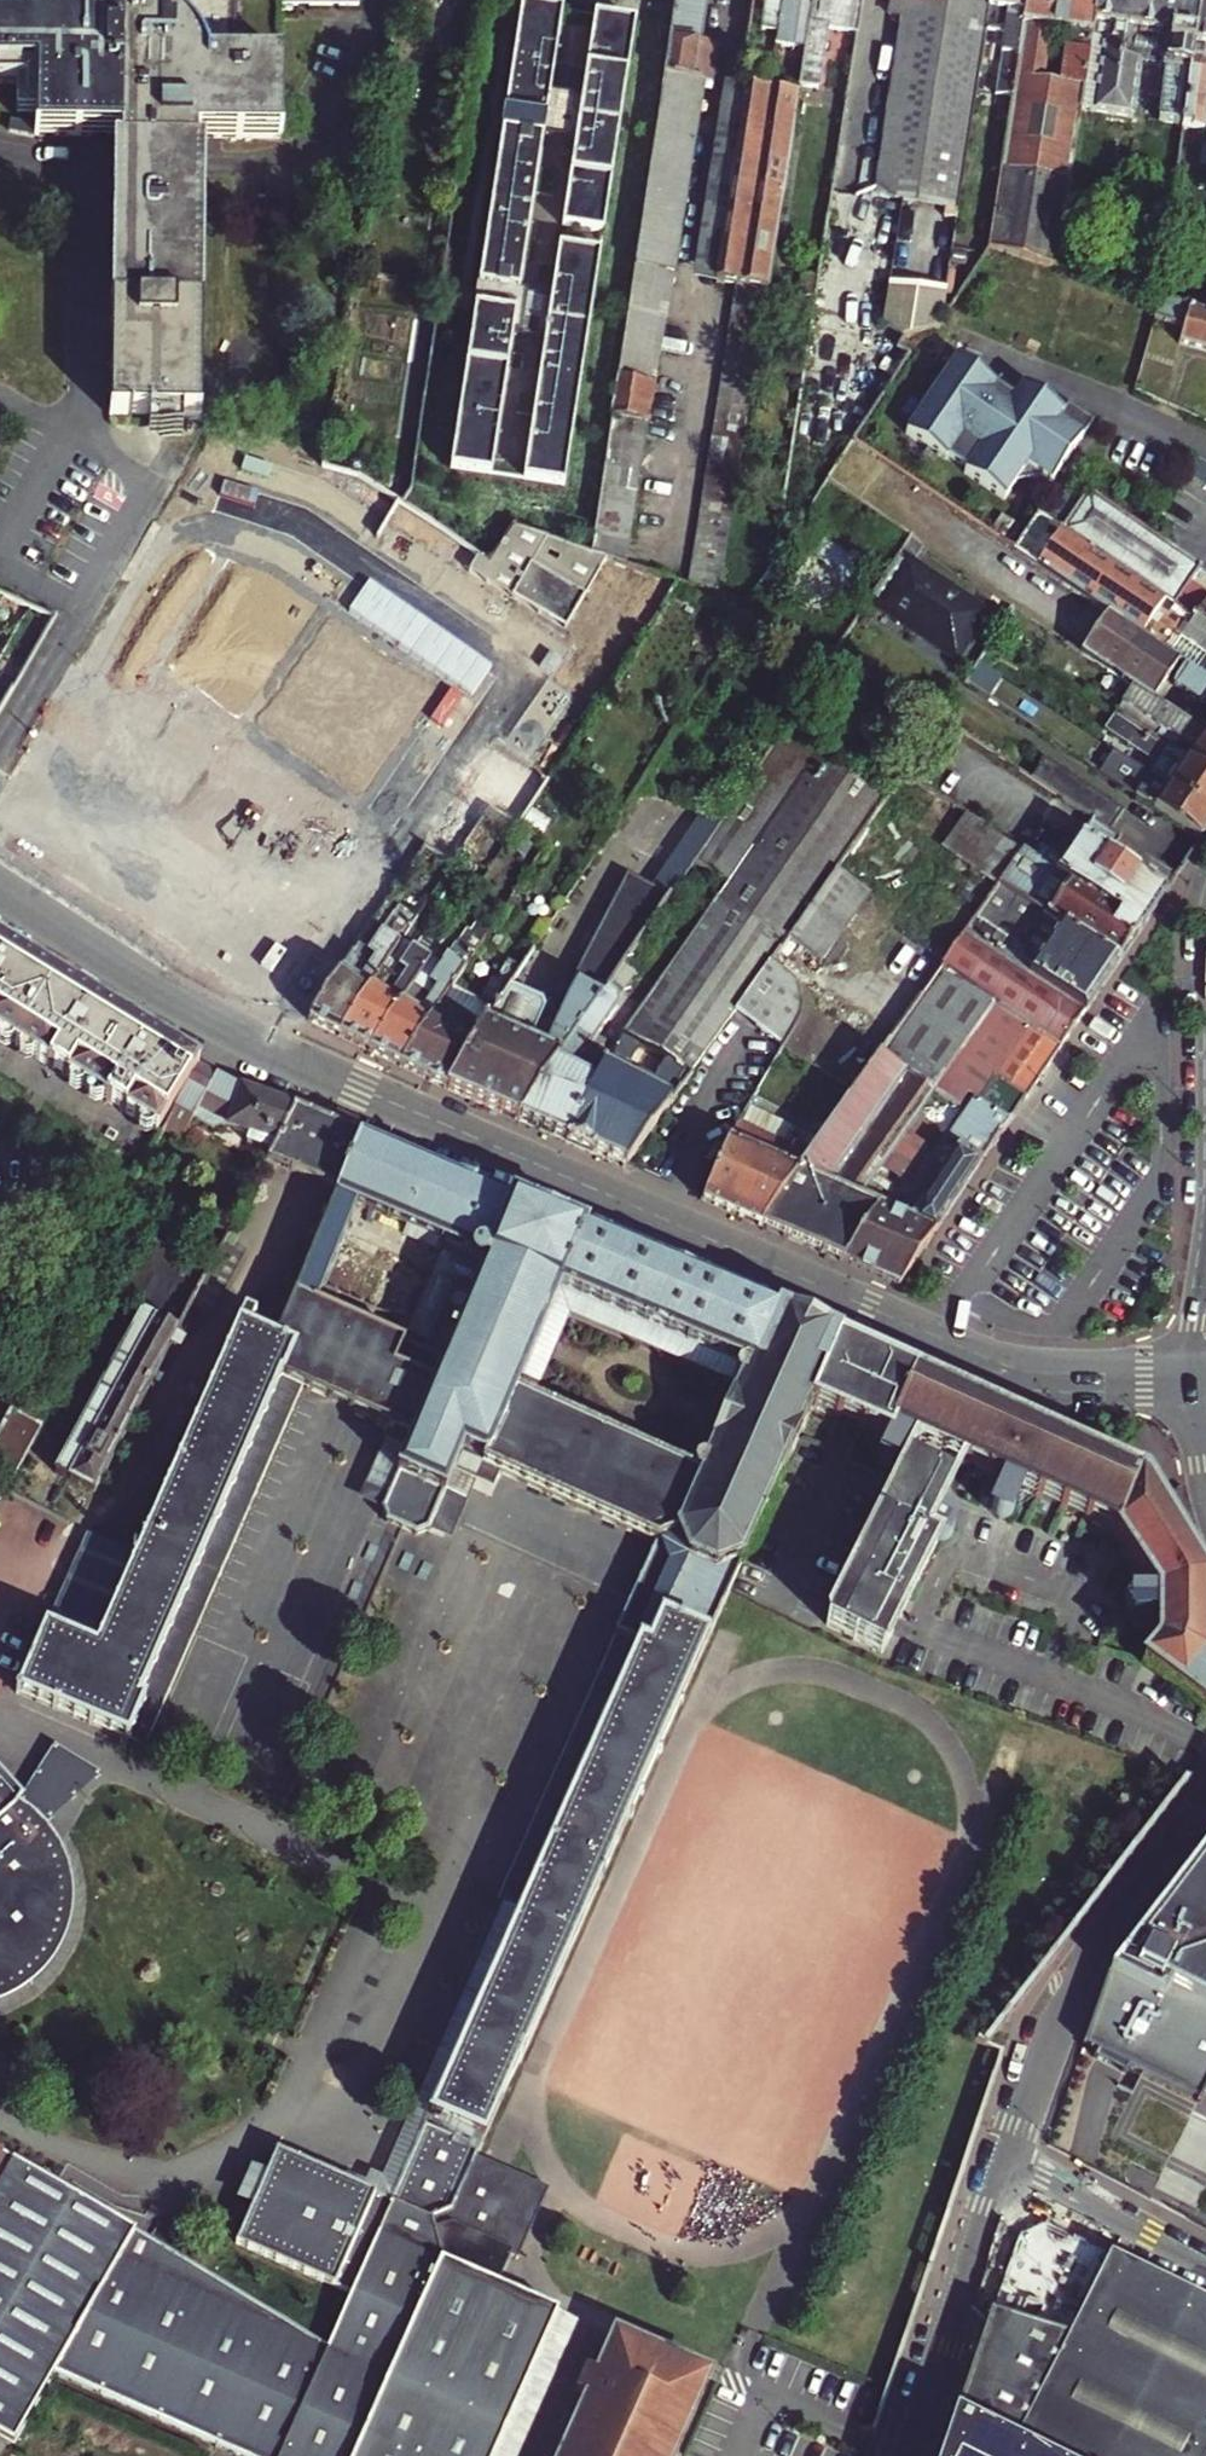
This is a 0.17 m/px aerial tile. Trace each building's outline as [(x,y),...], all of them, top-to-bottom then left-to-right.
[(16,84),(36,85),(36,117),(36,136),(92,136),(91,148),(107,148),(108,137),(115,137),(110,417),(201,418),(206,138),(283,140),(285,59),(282,59),(283,5),(284,5),(284,0),(237,0),(237,1),(221,1),(220,0),(200,0),(200,1),(192,1),(191,0),(0,0),(0,84),(16,84)] [(661,103),(646,202),(592,555),(605,559),(624,565),(669,273),(675,273),(704,82),(712,83),(718,43),(702,41),(708,0),(677,0),(661,103)] [(759,41),(765,0),(752,0),(746,40),(759,41)] [(775,44),(782,0),(765,0),(759,41),(775,44)] [(812,4),(813,0),(782,0),(775,44),(794,47),(801,3),(812,4)] [(862,0),(813,0),(812,4),(805,49),(800,85),(818,88),(828,29),(857,33),(862,0)] [(936,0),(890,0),(888,14),(901,16),(874,197),(905,202),(936,0)] [(985,34),(991,0),(936,0),(905,202),(957,210),(984,44),(985,34)] [(1024,25),(1027,0),(991,0),(985,34),(1005,37),(1003,47),(994,107),(1011,109),(1024,25)] [(1082,100),(1098,0),(1027,0),(1024,25),(1048,29),(1067,32),(1060,84),(1058,96),(1082,100)] [(1114,116),(1131,0),(1098,0),(1082,100),(1081,111),(1114,116)] [(1184,126),(1201,0),(1131,0),(1114,116),(1134,119),(1142,64),(1167,68),(1160,122),(1184,126)] [(1184,126),(1184,130),(1205,133),(1205,125),(1205,0),(1201,0),(1184,126)] [(556,7),(520,2),(505,111),(541,116),(556,7)] [(794,47),(805,49),(812,4),(801,3),(794,47)] [(602,235),(636,17),(589,11),(558,229),(602,235)] [(990,248),(1056,269),(1081,111),(1082,100),(1058,96),(1060,84),(1040,81),(1048,29),(1024,25),(1011,109),(990,248)] [(984,44),(1003,47),(1005,37),(985,34),(984,44)] [(16,117),(36,117),(36,85),(16,84),(16,117)] [(716,282),(747,89),(726,86),(696,278),(716,282)] [(768,291),(798,97),(747,89),(716,282),(736,285),(688,585),(719,595),(767,291),(768,291)] [(516,290),(538,133),(502,128),(479,285),(516,290)] [(564,487),(599,250),(556,244),(522,481),(564,487)] [(940,332),(943,308),(952,309),(955,285),(892,279),(888,327),(940,332)] [(1197,312),(1174,305),(1160,301),(1155,320),(1183,329),(1179,343),(1205,351),(1205,315),(1197,312)] [(953,313),(969,321),(975,310),(958,302),(953,313)] [(1174,305),(1197,312),(1198,305),(1175,302),(1174,305)] [(513,310),(476,305),(450,469),(490,477),(513,310)] [(917,421),(907,435),(947,463),(949,461),(967,473),(965,475),(1005,502),(1018,484),(1044,477),(1052,482),(1095,421),(1069,406),(1066,411),(1047,397),(1044,401),(1025,388),(1016,401),(958,361),(944,382),(940,379),(914,418),(917,421)] [(125,778),(187,683),(185,682),(314,464),(218,434),(0,807),(0,824),(66,869),(125,778)] [(443,818),(491,746),(532,684),(550,653),(605,559),(592,555),(517,530),(489,564),(439,524),(402,504),(327,470),(314,464),(185,682),(187,683),(125,778),(66,869),(171,942),(221,875),(302,762),(410,837),(429,808),(443,818)] [(1191,586),(1201,571),(1089,493),(1063,532),(1178,610),(1179,608),(1201,623),(1205,626),(1205,596),(1191,586)] [(1201,623),(1179,608),(1178,610),(1063,532),(1039,568),(1098,609),(1154,647),(1176,661),(1205,682),(1205,626),(1201,623)] [(957,658),(987,612),(907,559),(904,563),(899,560),(874,596),(879,600),(876,604),(957,658)] [(54,622),(29,609),(20,626),(45,639),(54,622)] [(1176,661),(1154,647),(1098,609),(1073,648),(1133,688),(1162,708),(1176,688),(1205,708),(1205,682),(1176,661)] [(1204,736),(1162,708),(1133,688),(1122,704),(1162,731),(1158,737),(1173,746),(1177,742),(1180,744),(1182,741),(1195,749),(1186,763),(1205,777),(1205,738),(1204,736)] [(9,699),(0,694),(0,714),(9,699)] [(1158,737),(1162,731),(1122,704),(1115,714),(1186,763),(1195,749),(1182,741),(1180,744),(1177,742),(1173,746),(1158,737)] [(1186,763),(1115,714),(1105,729),(1156,765),(1149,776),(1153,778),(1205,814),(1205,777),(1186,763)] [(491,809),(519,826),(548,782),(491,746),(443,818),(472,837),(491,809)] [(1205,833),(1205,814),(1153,778),(1149,776),(1113,751),(1100,773),(1200,841),(1205,833)] [(796,1026),(799,1018),(801,1013),(802,1005),(801,1001),(798,990),(795,983),(789,976),(769,963),(883,802),(814,754),(623,1035),(608,1064),(567,1142),(625,1167),(731,1018),(782,1050),(796,1026)] [(1056,798),(1087,819),(1097,804),(1067,783),(1056,798)] [(1001,883),(1022,853),(934,794),(913,824),(1001,883)] [(1062,927),(1117,964),(1175,879),(1092,822),(1080,840),(1079,840),(1078,842),(1070,843),(1061,856),(1063,862),(1064,863),(1063,865),(1042,851),(1036,860),(1023,851),(1022,853),(1001,883),(1000,885),(1041,913),(1062,927)] [(849,870),(800,938),(832,960),(880,892),(849,870)] [(610,987),(640,944),(672,896),(630,873),(570,981),(576,986),(556,1026),(541,1019),(545,1010),(541,1001),(510,986),(447,1090),(520,1121),(581,1031),(610,987)] [(309,1021),(339,1036),(403,941),(423,910),(417,906),(411,915),(399,907),(382,933),(383,934),(370,954),(377,958),(370,968),(353,956),(309,1021)] [(1062,927),(1041,913),(1018,947),(1022,956),(1021,958),(1034,967),(1062,927)] [(967,932),(1085,1012),(1117,964),(1062,927),(1034,967),(1021,958),(1022,956),(1018,947),(976,918),(967,932)] [(371,1052),(402,1067),(470,962),(492,928),(479,920),(470,933),(467,931),(457,947),(455,947),(442,967),(431,960),(371,1052)] [(339,1036),(371,1052),(431,960),(447,936),(436,928),(433,933),(426,930),(414,948),(403,941),(339,1036)] [(1060,1050),(1085,1012),(967,932),(941,969),(1027,1027),(1060,1050)] [(104,1007),(0,943),(0,1039),(156,1135),(199,1066),(104,1007)] [(402,1067),(447,1090),(510,986),(522,969),(508,961),(497,979),(470,962),(402,1067)] [(1026,1099),(993,1077),(1027,1027),(941,969),(914,1007),(811,1156),(761,1226),(898,1286),(900,1285),(1000,1134),(1003,1133),(1026,1099)] [(520,1121),(567,1142),(608,1064),(585,1053),(588,1047),(591,1048),(618,1008),(615,999),(619,993),(610,987),(581,1031),(520,1121)] [(993,1077),(1026,1099),(1060,1050),(1027,1027),(993,1077)] [(244,1142),(273,1152),(293,1108),(238,1089),(199,1066),(163,1131),(181,1141),(193,1120),(209,1128),(220,1124),(247,1133),(244,1142)] [(290,1158),(296,1160),(301,1151),(294,1148),(306,1113),(293,1108),(273,1152),(269,1161),(286,1168),(290,1158)] [(286,1168),(340,1190),(362,1137),(306,1113),(294,1148),(301,1151),(296,1160),(290,1158),(286,1168)] [(784,1168),(792,1148),(738,1125),(727,1144),(784,1168)] [(518,2064),(772,1490),(811,1402),(838,1341),(667,1267),(362,1137),(340,1190),(275,1340),(240,1324),(137,1555),(97,1647),(46,1626),(18,1694),(128,1741),(146,1701),(141,1699),(184,1602),(282,1377),(304,1387),(391,1427),(413,1437),(382,1510),(386,1521),(417,1535),(429,1531),(460,1455),(482,1466),(655,1544),(615,1633),(617,1634),(638,1644),(573,1792),(521,1910),(455,2059),(430,2116),(466,2132),(463,2140),(426,2124),(393,2203),(430,2219),(451,2211),(476,2156),(518,2064)] [(703,1201),(761,1226),(811,1156),(792,1148),(784,1168),(727,1144),(703,1201)] [(107,1213),(115,1218),(126,1196),(119,1192),(107,1213)] [(94,1493),(141,1402),(178,1331),(200,1290),(179,1279),(158,1319),(143,1312),(56,1473),(94,1493)] [(1061,1441),(930,1382),(838,1341),(811,1402),(891,1437),(893,1433),(917,1444),(827,1626),(881,1653),(935,1544),(925,1538),(961,1465),(988,1477),(1112,1534),(1155,1596),(1155,1645),(1141,1665),(1205,1712),(1205,1636),(1205,1585),(1146,1480),(1061,1441)] [(145,1748),(217,1584),(304,1387),(282,1377),(184,1602),(141,1699),(146,1701),(128,1741),(145,1748)] [(26,1458),(43,1428),(12,1411),(0,1433),(0,1479),(11,1485),(26,1458)] [(359,1499),(382,1510),(413,1437),(391,1427),(359,1499)] [(429,1531),(450,1541),(482,1466),(460,1455),(429,1531)] [(935,1544),(954,1508),(988,1477),(961,1465),(925,1538),(935,1544)] [(46,1626),(97,1647),(137,1555),(88,1533),(46,1626)] [(521,1910),(573,1792),(638,1644),(617,1634),(557,1767),(498,1901),(502,1902),(384,2175),(371,2169),(362,2190),(393,2203),(426,2124),(430,2116),(455,2059),(521,1910)] [(68,1831),(105,1769),(62,1744),(53,1750),(32,1787),(17,1778),(0,1756),(0,2001),(23,1997),(55,1972),(86,1920),(68,1831)] [(1109,1973),(1145,1992),(1169,1985),(1205,2004),(1205,1847),(1109,1973)] [(1109,1973),(1084,2045),(1199,2104),(1205,2091),(1205,2004),(1169,1985),(1145,1992),(1109,1973)] [(54,2372),(116,2266),(135,2233),(39,2175),(0,2152),(0,2435),(14,2443),(54,2372)] [(341,2319),(366,2264),(385,2222),(393,2203),(362,2190),(277,2153),(237,2246),(321,2283),(311,2306),(341,2319)] [(550,2189),(476,2156),(451,2211),(430,2219),(393,2203),(385,2222),(511,2277),(550,2189)] [(558,2298),(511,2277),(385,2222),(366,2264),(341,2319),(328,2348),(327,2351),(299,2414),(281,2455),(490,2455),(558,2298)] [(299,2414),(327,2351),(328,2348),(135,2233),(116,2266),(54,2372),(175,2427),(238,2455),(281,2455),(299,2414)] [(1117,2256),(1076,2336),(996,2312),(947,2455),(1205,2455),(1205,2301),(1117,2256)] [(707,2386),(716,2368),(680,2352),(615,2322),(557,2455),(675,2455),(707,2386)]
